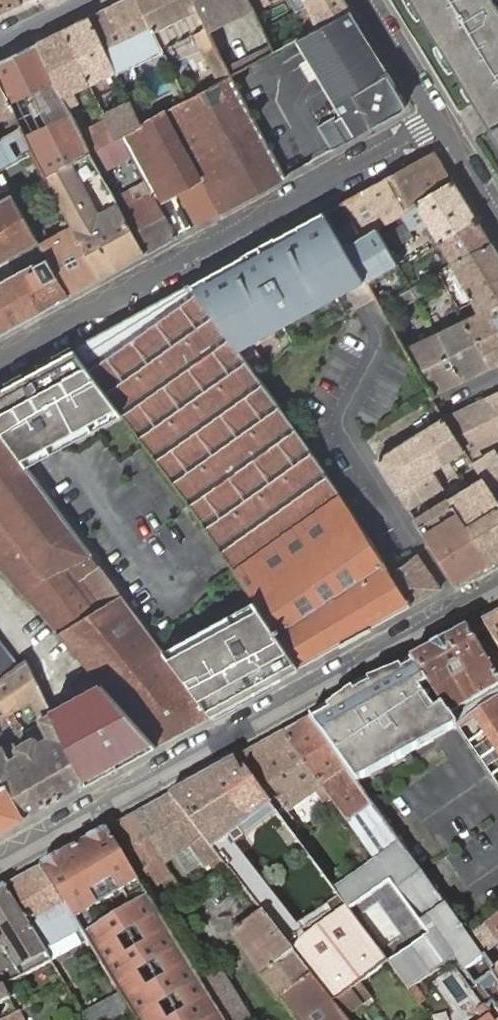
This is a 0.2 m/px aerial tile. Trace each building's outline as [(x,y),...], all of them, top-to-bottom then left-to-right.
[(22,3),(21,0),(0,0),(0,14),(22,3)] [(164,53),(161,48),(139,0),(124,0),(90,17),(116,72),(118,76),(164,53)] [(161,48),(193,33),(217,83),(230,76),(226,67),(208,30),(206,26),(194,0),(139,0),(161,48)] [(206,26),(208,30),(253,9),(249,1),(249,0),(194,0),(206,26)] [(343,0),(290,0),(296,13),(307,8),(317,29),(349,11),(343,0)] [(492,129),(497,126),(497,7),(494,0),(414,0),(492,129)] [(307,34),(297,39),(329,93),(337,105),(337,106),(356,94),(389,75),(368,40),(349,11),(317,29),(307,34)] [(90,17),(63,30),(89,85),(97,81),(116,72),(90,17)] [(271,45),(274,52),(297,39),(307,34),(300,21),(268,39),(271,45)] [(63,30),(37,43),(63,98),(71,94),(89,85),(63,30)] [(89,153),(80,133),(67,107),(63,98),(37,43),(0,61),(0,83),(15,114),(21,126),(35,151),(45,176),(89,153)] [(271,45),(226,67),(230,76),(274,52),(271,45)] [(318,127),(332,151),(398,114),(409,108),(389,75),(356,94),(337,106),(341,113),(318,127)] [(187,100),(165,112),(201,178),(220,212),(285,176),(230,76),(217,83),(187,100)] [(97,81),(89,85),(100,108),(108,104),(97,81)] [(15,114),(0,83),(0,121),(15,114)] [(63,98),(67,107),(75,103),(71,94),(63,98)] [(105,120),(116,140),(122,137),(142,125),(130,101),(103,114),(105,120)] [(142,125),(122,137),(146,180),(153,194),(158,203),(182,189),(201,178),(165,112),(142,125)] [(21,126),(15,114),(0,121),(5,130),(0,133),(0,139),(21,126)] [(80,133),(89,153),(105,145),(116,140),(105,120),(80,133)] [(35,151),(21,126),(0,139),(0,169),(35,151)] [(105,145),(89,153),(97,168),(113,159),(105,145)] [(453,181),(435,151),(400,171),(387,177),(404,211),(414,205),(453,181)] [(71,164),(45,176),(73,228),(100,278),(145,253),(121,212),(117,203),(99,213),(71,164)] [(376,228),(399,214),(404,211),(387,177),(341,203),(353,223),(357,230),(361,237),(376,228)] [(201,178),(182,189),(201,222),(220,212),(201,178)] [(146,180),(114,198),(117,203),(121,212),(153,194),(146,180)] [(478,221),(453,181),(414,205),(438,243),(439,245),(478,221)] [(10,194),(0,200),(0,260),(36,240),(10,194)] [(153,194),(121,212),(145,253),(176,236),(158,203),(153,194)] [(286,233),(261,247),(266,255),(301,309),(333,291),(335,294),(351,288),(365,281),(345,247),(340,239),(336,232),(324,212),(298,227),(286,233)] [(439,245),(451,263),(492,244),(478,221),(439,245)] [(353,223),(336,232),(340,239),(345,247),(365,281),(366,283),(397,264),(394,258),(384,243),(381,237),(376,228),(361,237),(357,230),(353,223)] [(68,295),(100,278),(73,228),(39,246),(47,258),(68,295)] [(497,365),(497,255),(492,244),(451,263),(477,313),(464,319),(493,367),(497,365)] [(261,247),(229,267),(272,334),(273,331),(301,309),(266,255),(261,247)] [(399,255),(394,258),(397,264),(402,260),(399,255)] [(68,295),(47,258),(0,284),(0,333),(31,316),(68,295)] [(229,267),(193,287),(240,352),(272,334),(229,267)] [(135,316),(75,350),(124,415),(185,496),(255,600),(300,667),(411,606),(390,573),(324,471),(240,352),(193,287),(135,316)] [(412,289),(395,298),(400,307),(417,297),(412,289)] [(464,319),(435,333),(465,381),(493,367),(464,319)] [(405,348),(434,396),(439,393),(465,381),(435,333),(413,344),(405,348)] [(0,391),(0,432),(3,436),(23,463),(120,409),(75,350),(0,391)] [(484,399),(497,422),(497,409),(491,396),(484,399)] [(444,419),(464,450),(472,462),(482,455),(479,449),(497,440),(497,422),(484,399),(452,415),(444,419)] [(120,409),(23,463),(27,468),(124,415),(120,409)] [(444,419),(391,452),(377,460),(397,493),(405,505),(440,483),(432,471),(464,450),(444,419)] [(156,746),(173,737),(211,716),(183,679),(162,651),(27,468),(23,463),(3,436),(0,432),(0,569),(102,684),(156,746)] [(472,462),(475,468),(482,478),(491,491),(497,486),(497,455),(493,448),(482,455),(472,462)] [(490,562),(497,557),(497,501),(491,491),(482,478),(466,488),(460,478),(475,468),(472,462),(464,450),(432,471),(440,483),(405,505),(409,510),(443,488),(450,498),(490,562)] [(441,561),(454,581),(490,562),(450,498),(415,520),(441,561)] [(390,573),(411,606),(441,589),(430,572),(428,573),(426,570),(418,556),(412,559),(390,573)] [(183,679),(211,716),(260,689),(283,676),(300,667),(255,600),(162,651),(183,679)] [(482,623),(497,647),(497,614),(482,623)] [(413,661),(458,727),(497,787),(497,678),(467,631),(413,661)] [(17,667),(0,644),(0,680),(17,667)] [(5,784),(25,818),(88,784),(52,712),(26,660),(17,667),(0,680),(0,720),(31,702),(53,744),(41,751),(35,739),(32,738),(18,746),(18,749),(23,760),(12,768),(0,743),(0,774),(5,784)] [(413,661),(310,718),(356,783),(458,727),(413,661)] [(52,712),(88,784),(156,746),(102,684),(52,712)] [(310,718),(283,733),(330,798),(369,853),(375,861),(369,865),(340,885),(333,890),(347,908),(388,962),(409,989),(414,985),(451,961),(455,958),(475,986),(488,977),(493,974),(470,942),(385,824),(356,783),(310,718)] [(283,733),(233,760),(242,775),(246,773),(272,808),(287,828),(294,823),(287,813),(315,794),(322,803),(330,798),(283,733)] [(233,760),(170,795),(213,850),(229,839),(272,808),(246,773),(242,775),(233,760)] [(25,818),(5,784),(0,787),(0,832),(25,818)] [(287,813),(294,823),(322,803),(315,794),(287,813)] [(170,795),(145,809),(178,856),(190,847),(202,863),(205,868),(219,858),(213,850),(170,795)] [(145,809),(130,817),(165,866),(178,856),(145,809)] [(130,817),(106,831),(137,879),(149,872),(160,888),(163,887),(167,894),(177,887),(179,886),(165,866),(130,817)] [(42,866),(81,929),(80,929),(85,937),(126,1003),(134,1016),(137,1019),(223,1019),(216,1008),(199,981),(160,918),(148,898),(137,879),(106,831),(42,866)] [(219,858),(230,871),(263,913),(291,950),(304,940),(229,839),(213,850),(219,858)] [(190,847),(178,856),(190,873),(202,863),(190,847)] [(375,861),(369,853),(364,857),(369,865),(375,861)] [(309,861),(281,875),(298,911),(327,897),(309,861)] [(42,866),(5,887),(45,949),(80,929),(81,929),(42,866)] [(149,872),(137,879),(148,898),(160,888),(149,872)] [(337,880),(330,885),(333,890),(340,885),(337,880)] [(0,889),(0,942),(22,976),(52,961),(49,957),(45,949),(5,887),(0,889)] [(304,940),(291,950),(312,976),(333,1003),(352,989),(361,982),(388,962),(347,908),(304,940)] [(291,950),(263,913),(231,935),(278,1001),(281,998),(312,976),(291,950)] [(470,942),(493,974),(497,980),(497,981),(497,922),(470,942)] [(80,929),(45,949),(49,957),(85,937),(80,929)] [(3,986),(22,976),(0,942),(0,981),(3,986)] [(219,969),(199,981),(216,1008),(235,996),(219,969)] [(497,980),(493,974),(488,977),(492,983),(497,980)] [(281,998),(296,1019),(346,1019),(344,1018),(333,1003),(312,976),(281,998)] [(361,982),(352,989),(363,1004),(372,997),(361,982)] [(414,985),(409,989),(420,1005),(425,1000),(414,985)] [(10,999),(3,986),(0,987),(0,1005),(10,999)] [(352,989),(333,1003),(344,1018),(363,1004),(352,989)] [(134,1016),(126,1003),(120,993),(83,1012),(88,1019),(127,1019),(134,1016)] [(216,1008),(223,1019),(250,1019),(235,996),(216,1008)] [(10,999),(0,1005),(0,1019),(2,1019),(17,1012),(10,999)] [(485,1007),(493,1019),(497,1019),(497,1007),(493,1001),(485,1007)] [(485,1007),(477,1013),(482,1019),(493,1019),(485,1007)] [(24,1019),(20,1011),(17,1012),(2,1019),(24,1019)]
